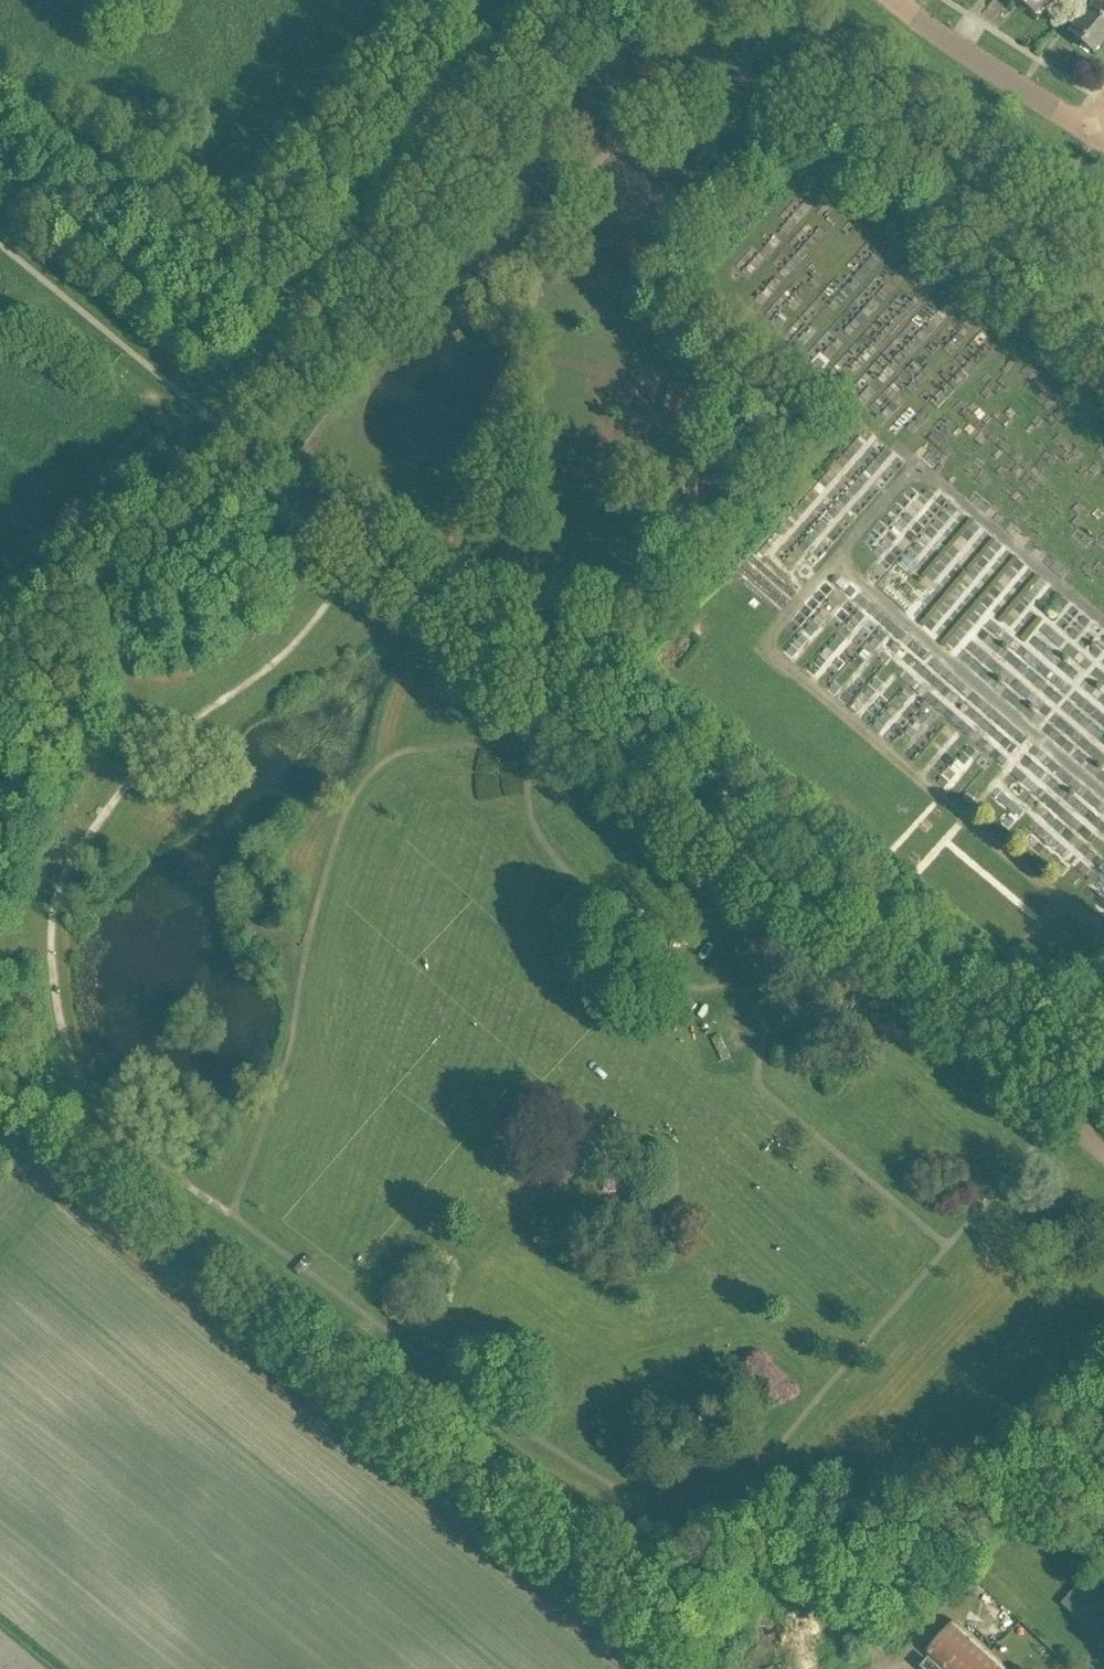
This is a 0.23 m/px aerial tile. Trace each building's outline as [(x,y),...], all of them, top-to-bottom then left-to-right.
[(1037,19),(1054,0),(1014,0),(1037,19)] [(1091,7),(1095,10),(1071,38),(1094,57),(1103,46),(1103,0),(1097,0),(1091,7)] [(747,235),(755,227),(747,219),(739,227),(747,235)] [(690,427),(699,393),(678,388),(670,421),(690,427)] [(959,1622),(928,1656),(942,1668),(1012,1668),(959,1622)] [(929,1660),(920,1668),(939,1668),(929,1660)]
